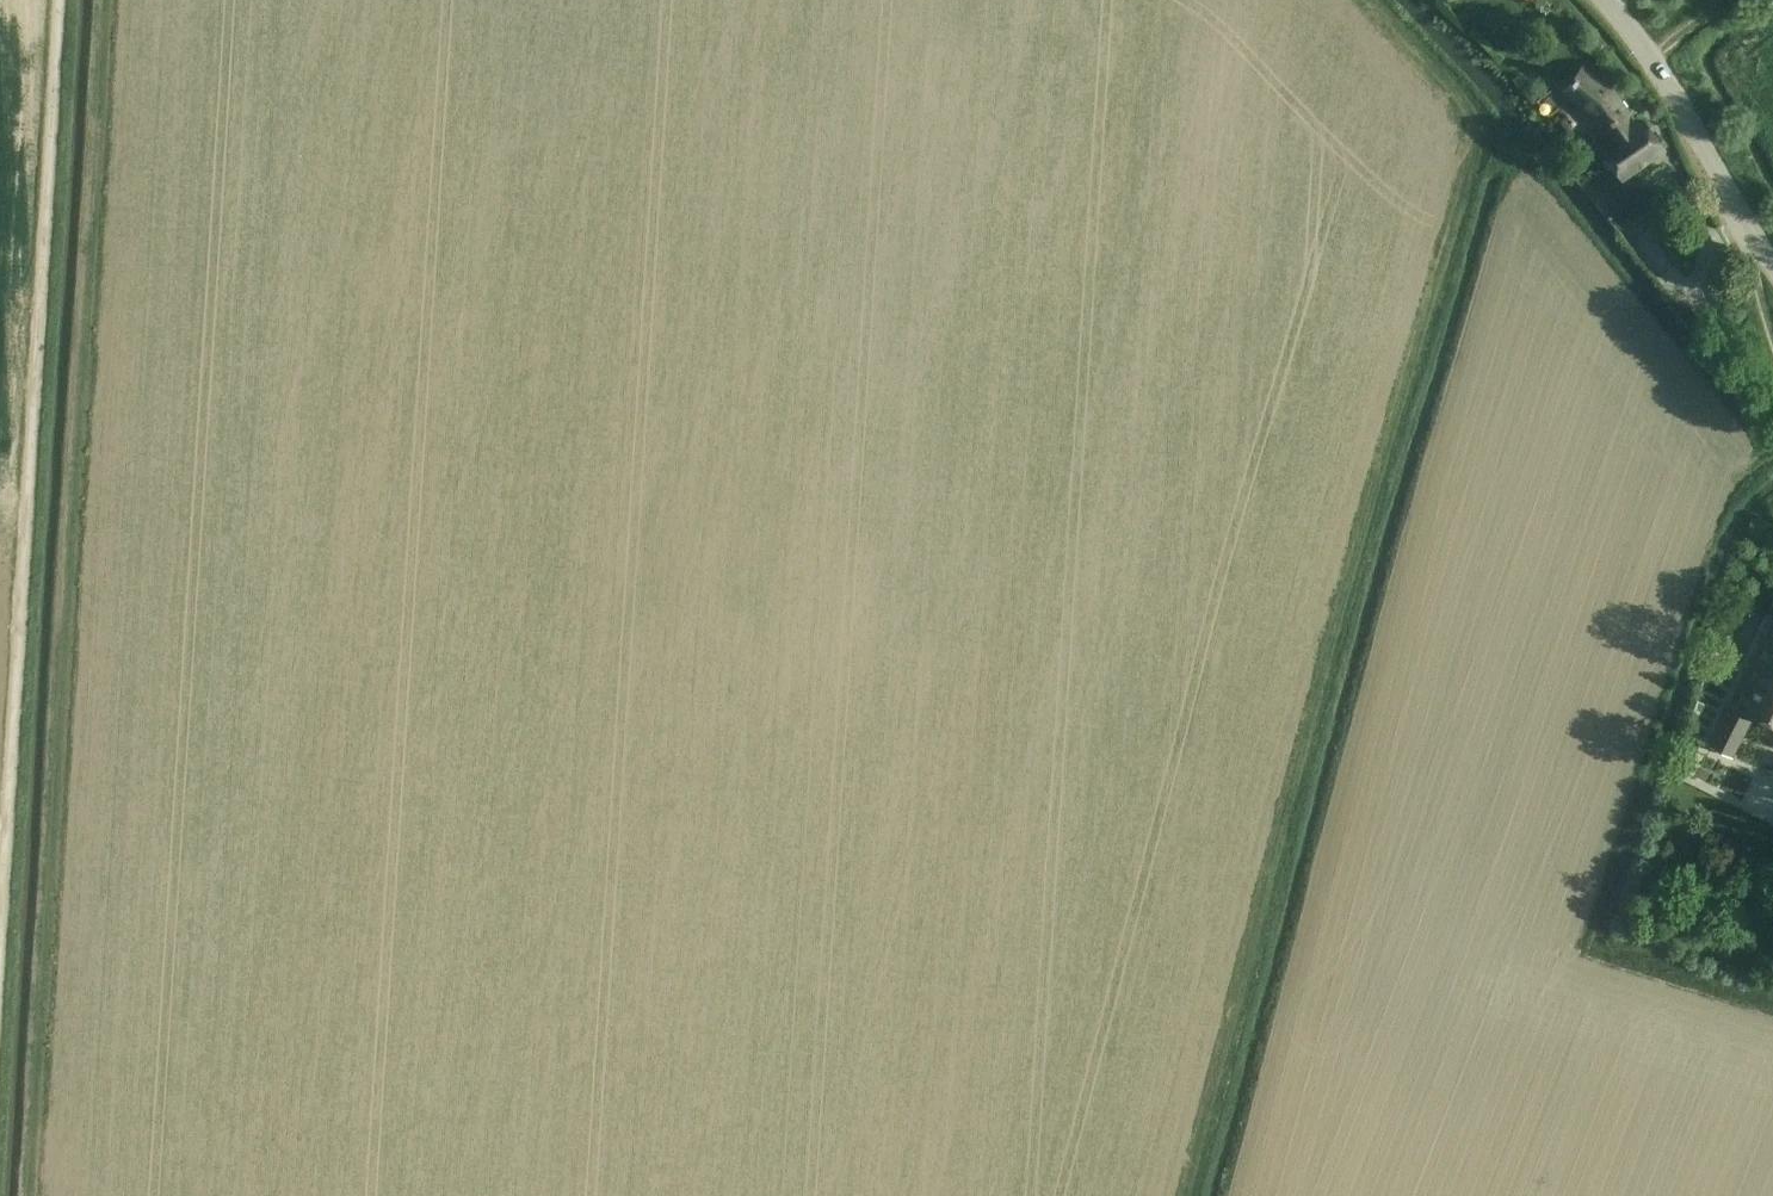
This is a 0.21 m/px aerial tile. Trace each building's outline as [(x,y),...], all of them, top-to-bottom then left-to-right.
[(1636,123),(1608,85),(1579,61),(1560,86),(1587,107),(1590,105),(1603,122),(1599,124),(1611,141),(1601,148),(1623,178),(1664,148),(1642,118),(1636,123)] [(1732,701),(1710,744),(1731,756),(1753,713),(1772,723),(1772,620),(1732,701)]
